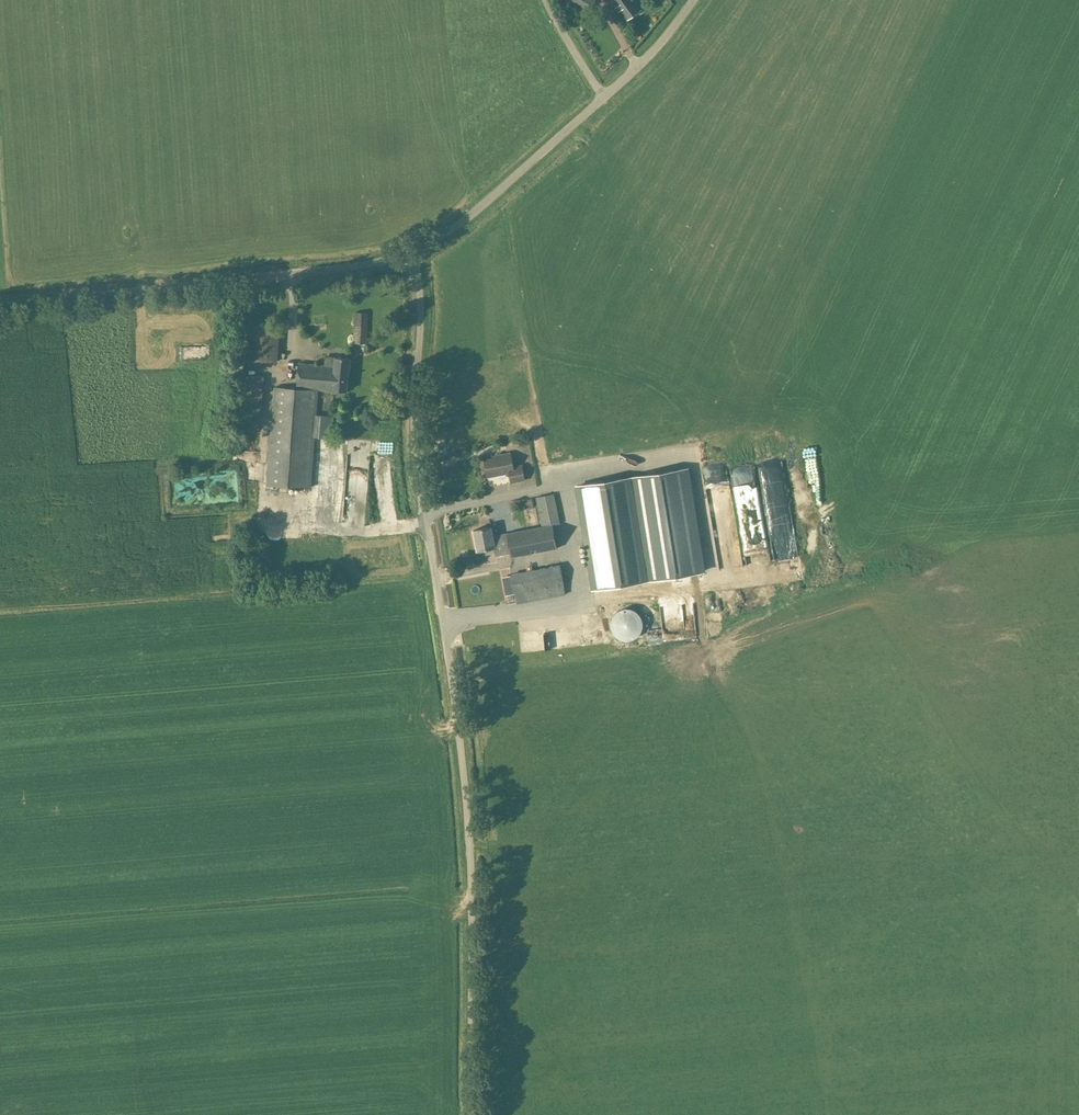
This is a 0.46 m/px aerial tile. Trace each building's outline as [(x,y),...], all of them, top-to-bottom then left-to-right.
[(589,12),(595,0),(569,0),(589,12)] [(636,0),(609,0),(624,21),(642,8),(636,0)] [(353,343),(367,344),(368,318),(370,318),(370,313),(355,312),(353,343)] [(278,362),(280,325),(247,323),(244,360),(278,362)] [(350,358),(335,357),(325,357),(325,365),(298,363),(296,388),(274,386),(266,485),(310,488),(314,437),(332,438),(333,416),(316,414),(318,390),(332,390),(347,391),(349,370),(350,370),(350,358)] [(239,416),(261,418),(264,377),(242,375),(239,416)] [(499,457),(483,460),(487,477),(508,473),(510,483),(524,480),(521,465),(513,467),(510,453),(498,455),(499,457)] [(577,491),(593,589),(649,581),(633,482),(577,491)] [(477,551),(494,548),(495,556),(510,553),(511,558),(558,549),(553,526),(560,524),(554,493),(536,497),(542,526),(506,533),(493,536),(491,526),(473,530),(477,551)] [(491,519),(479,521),(480,527),(492,525),(491,519)] [(560,565),(510,574),(516,604),(566,594),(560,565)] [(632,608),(629,608),(626,608),(622,609),(618,610),(615,613),(613,617),(611,622),(611,626),(612,629),(613,633),(616,636),(619,638),(623,640),(627,640),(629,640),(632,639),(635,638),(637,637),(639,634),(642,632),(643,628),(643,624),(643,622),(642,619),(641,615),(638,613),(635,610),(632,608)]
